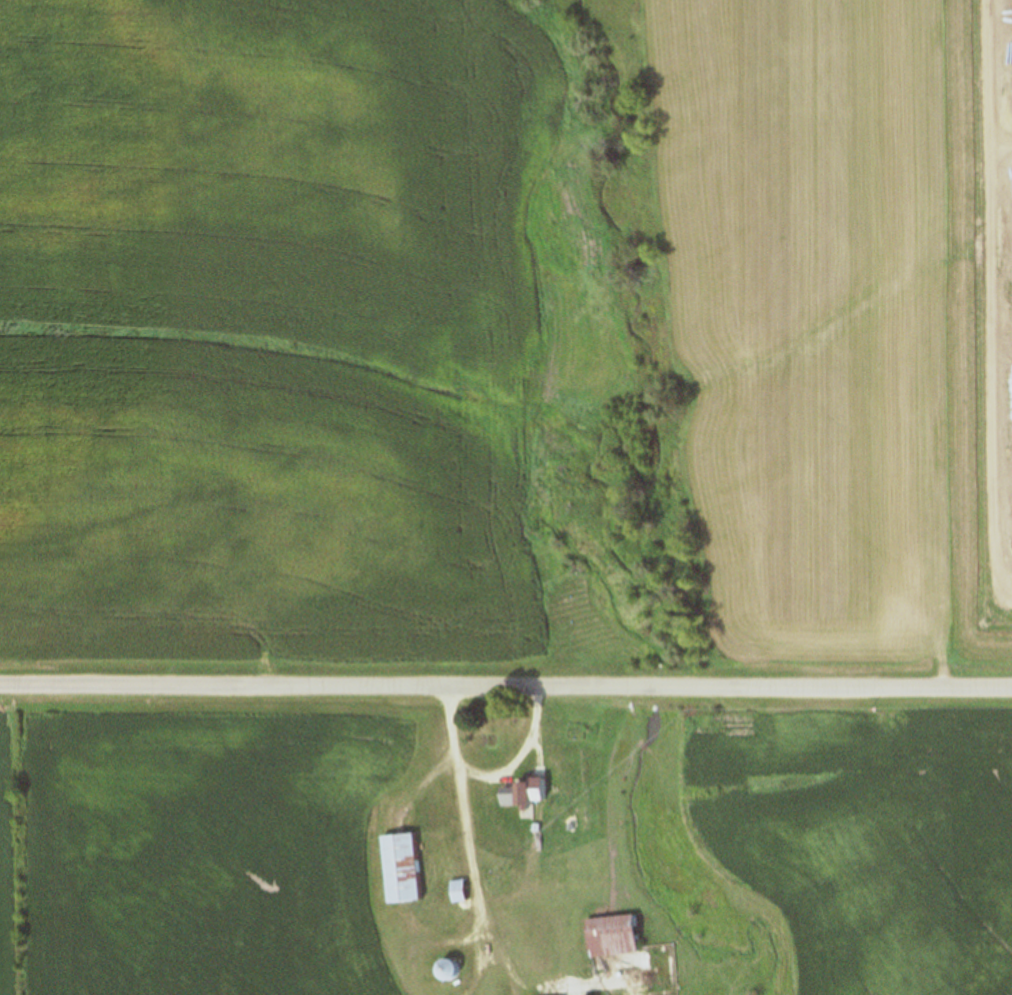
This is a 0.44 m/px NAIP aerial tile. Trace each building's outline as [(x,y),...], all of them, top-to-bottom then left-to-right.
[(494,788),(494,807),(523,806),(523,800),(543,800),(542,779),(508,780),(508,788),(494,788)] [(382,904),(415,901),(409,833),(376,835),(382,904)] [(462,901),(459,880),(445,881),(447,903),(462,901)] [(583,918),(585,957),(635,955),(633,916),(583,918)] [(432,960),(432,979),(452,979),(452,960),(432,960)]
